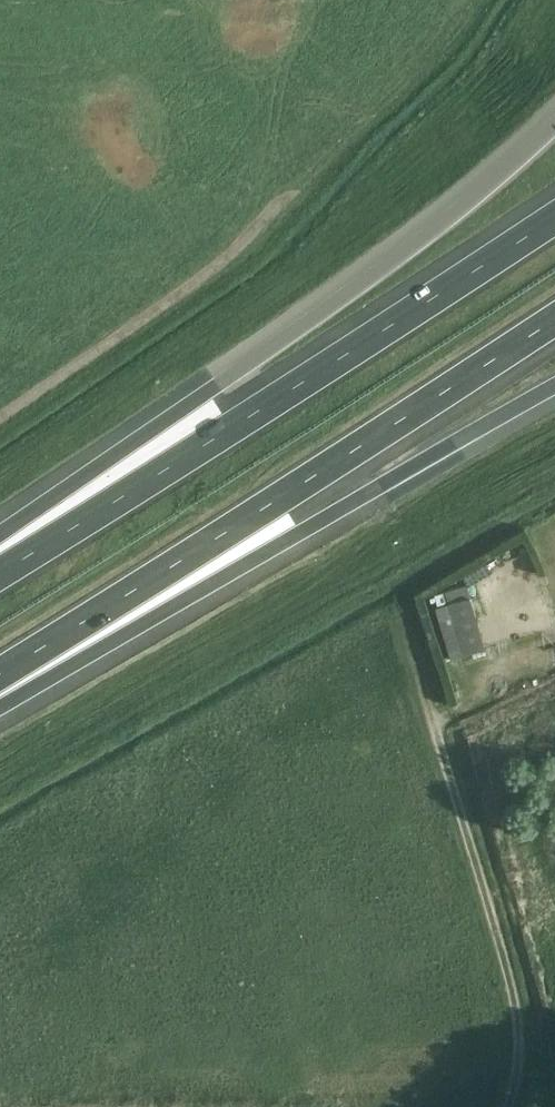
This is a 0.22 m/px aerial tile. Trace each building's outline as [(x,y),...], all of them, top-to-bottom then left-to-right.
[(447,604),(462,656),(485,650),(465,585),(446,591),(449,603),(447,604)]
